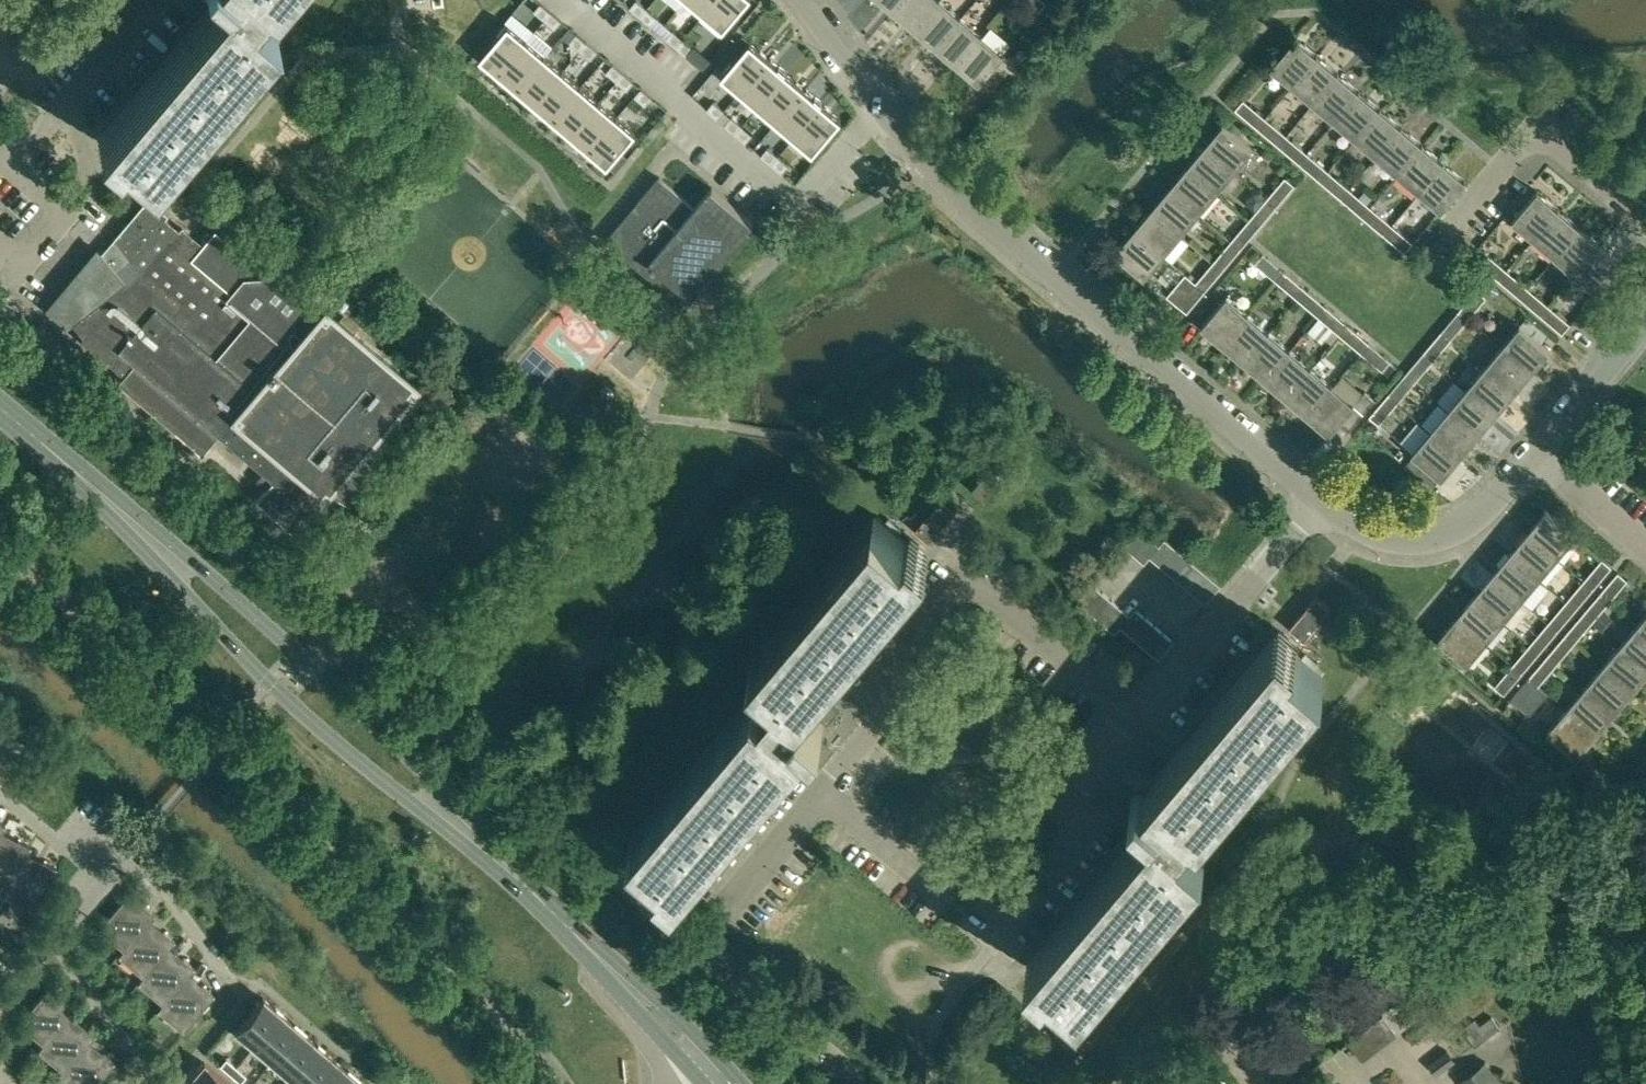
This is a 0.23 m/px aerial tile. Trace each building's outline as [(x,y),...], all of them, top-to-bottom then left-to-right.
[(218,3),(106,135),(148,171),(272,24),(248,4),(252,0),(215,0),(218,3)] [(641,16),(647,9),(637,0),(636,0),(630,7),(641,16)] [(704,13),(700,17),(701,18),(716,0),(688,0),(704,13)] [(701,18),(720,34),(748,0),(716,0),(701,18)] [(893,11),(902,0),(881,0),(893,11)] [(893,11),(915,29),(939,0),(902,0),(893,11)] [(941,0),(939,0),(915,29),(936,47),(961,17),(941,0)] [(1038,12),(1045,3),(1042,0),(1024,0),(1038,12)] [(534,11),(545,19),(551,12),(541,3),(534,11)] [(647,9),(641,16),(651,25),(657,17),(647,9)] [(551,12),(545,19),(555,28),(561,21),(551,12)] [(982,35),(961,17),(936,47),(957,64),(982,35)] [(499,73),(527,40),(508,24),(480,57),(499,73)] [(666,38),(677,46),(683,39),(673,30),(666,38)] [(570,41),(581,50),(587,43),(576,34),(570,41)] [(1004,53),(982,35),(957,64),(979,83),(1004,53)] [(1317,55),(1295,37),(1271,66),(1292,85),(1317,55)] [(693,48),(683,39),(677,46),(687,55),(693,48)] [(517,89),(545,55),(527,40),(499,73),(517,89)] [(721,76),(740,91),(769,58),(750,42),(721,76)] [(597,51),(587,43),(581,50),(591,59),(597,51)] [(517,89),(535,104),(563,70),(545,55),(517,89)] [(1317,55),(1292,85),(1314,103),(1338,73),(1317,55)] [(769,58),(740,91),(758,107),(787,73),(769,58)] [(617,80),(623,73),(613,64),(607,72),(617,80)] [(563,70),(535,104),(553,119),(581,86),(563,70)] [(634,82),(623,73),(617,80),(627,89),(634,82)] [(805,88),(787,73),(758,107),(776,122),(805,88)] [(1338,73),(1314,103),(1335,120),(1359,91),(1338,73)] [(571,135),(599,101),(581,86),(553,119),(571,135)] [(645,105),(651,97),(641,88),(635,96),(645,105)] [(794,137),(823,103),(805,88),(776,122),(794,137)] [(1359,91),(1335,120),(1356,138),(1381,109),(1359,91)] [(1236,110),(1257,127),(1264,118),(1243,100),(1236,110)] [(571,135),(589,150),(617,116),(599,101),(571,135)] [(718,118),(724,110),(713,102),(707,109),(718,118)] [(842,119),(823,103),(794,137),(813,153),(842,119)] [(1381,109),(1356,138),(1377,156),(1402,127),(1381,109)] [(636,132),(617,116),(589,150),(607,166),(636,132)] [(736,133),(742,126),(731,117),(725,124),(736,133)] [(1264,118),(1257,127),(1278,145),(1285,136),(1264,118)] [(1222,124),(1204,146),(1234,171),(1252,149),(1222,124)] [(742,126),(736,133),(746,142),(752,134),(742,126)] [(1398,174),(1423,145),(1402,127),(1377,156),(1398,174)] [(1285,136),(1278,145),(1299,163),(1307,154),(1285,136)] [(1444,162),(1423,145),(1398,174),(1419,191),(1444,162)] [(1204,146),(1186,167),(1216,192),(1234,171),(1204,146)] [(772,164),(778,156),(768,147),(761,155),(772,164)] [(1307,154),(1299,163),(1320,181),(1328,172),(1307,154)] [(788,165),(778,156),(772,164),(782,172),(788,165)] [(1444,162),(1419,191),(1441,210),(1466,180),(1444,162)] [(1186,167),(1168,188),(1198,213),(1216,192),(1186,167)] [(1349,190),(1328,172),(1320,181),(1342,199),(1349,190)] [(641,205),(608,243),(666,292),(682,305),(691,295),(692,296),(703,284),(753,224),(711,188),(694,208),(658,177),(637,202),(641,205)] [(1267,198),(1276,206),(1294,185),(1285,177),(1267,198)] [(1150,209),(1180,234),(1198,213),(1168,188),(1150,209)] [(1342,199),(1363,217),(1370,208),(1349,190),(1342,199)] [(1538,191),(1513,220),(1535,238),(1560,209),(1538,191)] [(1276,206),(1267,198),(1249,219),(1258,227),(1276,206)] [(201,232),(206,237),(200,244),(180,228),(178,231),(162,218),(165,215),(146,199),(111,240),(101,253),(96,247),(44,309),(66,327),(71,322),(84,338),(81,341),(123,376),(116,383),(200,455),(217,435),(254,465),(256,463),(264,470),(255,481),(256,482),(258,479),(266,486),(254,500),(290,531),(324,491),(348,504),(373,458),(360,448),(415,384),(413,383),(412,383),(280,273),(266,274),(252,262),(261,252),(225,222),(217,232),(213,229),(208,224),(201,232)] [(1392,226),(1370,208),(1363,217),(1384,235),(1392,226)] [(1162,255),(1180,234),(1150,209),(1133,230),(1162,255)] [(1581,227),(1560,209),(1535,238),(1556,256),(1581,227)] [(1231,241),(1240,248),(1258,227),(1249,219),(1231,241)] [(1412,243),(1392,226),(1384,235),(1404,252),(1412,243)] [(1581,227),(1556,256),(1577,274),(1602,244),(1581,227)] [(1114,252),(1144,277),(1162,255),(1133,230),(1114,252)] [(1213,262),(1222,269),(1240,248),(1231,241),(1213,262)] [(1623,262),(1602,244),(1577,274),(1598,292),(1623,262)] [(280,259),(267,248),(260,258),(273,268),(280,259)] [(1477,262),(1484,268),(1499,280),(1507,271),(1485,253),(1477,262)] [(1276,280),(1283,271),(1263,254),(1255,263),(1276,280)] [(1195,283),(1205,291),(1222,269),(1213,262),(1196,282),(1195,283)] [(1283,271),(1276,280),(1297,298),(1305,289),(1283,271)] [(1507,271),(1499,280),(1520,298),(1528,289),(1507,271)] [(1185,274),(1167,295),(1177,304),(1186,312),(1205,291),(1195,283),(1196,282),(1185,274)] [(323,294),(344,312),(354,301),(333,283),(323,294)] [(1305,289),(1297,298),(1318,316),(1326,307),(1305,289)] [(1528,289),(1520,298),(1542,316),(1549,307),(1528,289)] [(1477,290),(1459,311),(1468,319),(1486,297),(1477,290)] [(1223,344),(1248,314),(1227,296),(1202,325),(1223,344)] [(1326,307),(1318,316),(1339,334),(1347,325),(1326,307)] [(1549,307),(1542,316),(1562,333),(1570,324),(1549,307)] [(1450,340),(1468,319),(1459,311),(1441,332),(1450,340)] [(1269,332),(1248,314),(1223,344),(1244,361),(1269,332)] [(1361,352),(1368,343),(1347,325),(1339,334),(1361,352)] [(1520,325),(1502,347),(1531,371),(1549,350),(1520,325)] [(1265,379),(1290,350),(1269,332),(1244,361),(1265,379)] [(1432,361),(1450,340),(1441,332),(1423,354),(1432,361)] [(1368,343),(1361,352),(1382,370),(1389,361),(1368,343)] [(1502,347),(1484,368),(1514,392),(1531,371),(1502,347)] [(1265,379),(1287,397),(1311,367),(1290,350),(1265,379)] [(1414,382),(1432,361),(1423,354),(1405,375),(1414,382)] [(1311,367),(1287,397),(1308,415),(1333,385),(1311,367)] [(1484,368),(1466,388),(1496,413),(1514,392),(1484,368)] [(1396,404),(1414,382),(1405,375),(1387,396),(1396,404)] [(1354,403),(1333,385),(1308,415),(1329,433),(1354,403)] [(1478,434),(1496,413),(1466,388),(1448,410),(1478,434)] [(1354,403),(1353,404),(1364,413),(1375,399),(1365,391),(1354,403)] [(1396,404),(1387,396),(1370,416),(1379,424),(1396,404)] [(1460,456),(1478,434),(1448,410),(1430,431),(1460,456)] [(1441,477),(1460,456),(1430,431),(1412,453),(1441,477)] [(1545,511),(1527,532),(1557,558),(1575,536),(1545,511)] [(758,693),(634,840),(662,864),(676,875),(775,758),(795,734),(800,739),(816,752),(827,739),(817,730),(823,722),(826,725),(838,710),(813,689),(808,684),(819,671),(920,553),(915,549),(905,541),(897,534),(901,529),(888,519),(885,523),(877,517),(753,664),(777,684),(764,698),(758,693)] [(1149,537),(1139,528),(1124,546),(1134,555),(1149,537)] [(1539,579),(1557,558),(1527,532),(1509,554),(1539,579)] [(1149,537),(1134,555),(1144,563),(1150,557),(1159,545),(1149,537)] [(1159,545),(1150,557),(1158,564),(1174,546),(1164,538),(1159,545)] [(1174,546),(1158,564),(1168,572),(1183,554),(1174,546)] [(1183,554),(1168,572),(1177,580),(1192,562),(1188,559),(1183,554)] [(1521,600),(1539,579),(1509,554),(1491,575),(1521,600)] [(1602,559),(1584,580),(1593,588),(1611,567),(1602,559)] [(1192,562),(1177,580),(1186,588),(1202,570),(1192,562)] [(1202,570),(1186,588),(1196,596),(1211,578),(1202,570)] [(1627,580),(1618,573),(1600,594),(1609,602),(1627,580)] [(1503,621),(1521,600),(1491,575),(1473,596),(1503,621)] [(1211,578),(1196,596),(1205,604),(1220,586),(1211,578)] [(1593,588),(1584,580),(1566,602),(1575,609),(1593,588)] [(1092,584),(1077,602),(1086,610),(1102,592),(1092,584)] [(1102,592),(1086,610),(1096,618),(1111,600),(1102,592)] [(1591,623),(1609,602),(1600,594),(1582,615),(1591,623)] [(1316,596),(1289,627),(1304,640),(1330,608),(1316,596)] [(1485,642),(1503,621),(1473,596),(1456,617),(1485,642)] [(1111,600),(1096,618),(1105,626),(1120,608),(1111,600)] [(1566,602),(1548,623),(1557,631),(1575,609),(1566,602)] [(1120,608),(1105,626),(1114,634),(1120,627),(1129,616),(1129,615),(1120,608)] [(1129,616),(1120,627),(1130,635),(1145,617),(1135,609),(1129,615),(1129,616)] [(1637,625),(1645,633),(1645,614),(1637,625)] [(1573,644),(1591,623),(1582,615),(1564,636),(1573,644)] [(1145,617),(1130,635),(1139,643),(1154,625),(1145,617)] [(1456,617),(1437,639),(1467,664),(1485,642),(1456,617)] [(1557,631),(1548,623),(1531,644),(1540,652),(1557,631)] [(1154,625),(1139,643),(1142,645),(1148,651),(1164,633),(1154,625)] [(1637,625),(1619,646),(1645,669),(1645,633),(1637,625)] [(1164,633),(1148,651),(1158,659),(1173,641),(1164,633)] [(1555,665),(1573,644),(1564,636),(1546,658),(1555,665)] [(1136,843),(1036,962),(1050,974),(1078,998),(1203,851),(1203,850),(1181,832),(1194,818),(1198,821),(1322,674),(1314,668),(1316,666),(1318,663),(1305,653),(1302,657),(1294,650),(1285,643),(1280,639),(1181,756),(1161,780),(1155,775),(1140,762),(1129,775),(1139,783),(1132,792),(1129,789),(1117,804),(1143,825),(1148,830),(1136,843)] [(1531,644),(1513,665),(1522,673),(1540,652),(1531,644)] [(1631,692),(1645,674),(1645,669),(1619,646),(1601,667),(1631,692)] [(1546,658),(1529,679),(1537,686),(1538,685),(1544,690),(1554,678),(1548,673),(1555,665),(1546,658)] [(1522,673),(1513,665),(1495,687),(1504,694),(1522,673)] [(1613,713),(1631,692),(1601,667),(1583,688),(1613,713)] [(1529,679),(1511,700),(1520,708),(1529,715),(1548,693),(1544,690),(1538,685),(1537,686),(1529,679)] [(1595,735),(1613,713),(1583,688),(1565,710),(1595,735)] [(1577,756),(1595,735),(1565,710),(1547,731),(1577,756)] [(5,898),(30,848),(17,841),(14,846),(0,839),(0,879),(11,885),(5,898)] [(37,907),(56,870),(42,863),(40,868),(24,860),(30,848),(5,898),(22,907),(25,901),(37,907)] [(117,957),(118,958),(154,914),(143,905),(140,909),(126,898),(98,930),(113,943),(117,938),(126,946),(117,957)] [(137,984),(138,984),(174,941),(163,932),(160,936),(146,925),(155,915),(154,914),(118,958),(133,970),(137,965),(146,973),(137,984)] [(157,1011),(193,968),(182,959),(179,963),(165,952),(174,942),(174,941),(138,984),(153,997),(157,992),(166,1000),(157,1011)] [(193,968),(157,1011),(172,1024),(176,1019),(187,1027),(213,996),(202,986),(198,990),(185,979),(194,969),(193,968)] [(59,1003),(45,991),(18,1023),(33,1036),(36,1032),(46,1040),(37,1050),(37,1051),(74,1008),(63,999),(59,1003)] [(236,1029),(254,1045),(281,1014),(263,998),(236,1029)] [(74,1008),(37,1051),(52,1063),(55,1059),(65,1067),(56,1077),(57,1078),(93,1035),(82,1025),(79,1030),(65,1018),(74,1008)] [(299,1029),(281,1014),(254,1045),(272,1061),(299,1029)] [(1380,1015),(1345,1042),(1359,1061),(1394,1034),(1380,1015)] [(1462,1031),(1467,1036),(1475,1047),(1499,1028),(1491,1018),(1479,1027),(1475,1021),(1462,1031)] [(272,1061),(290,1076),(317,1045),(299,1029),(272,1061)] [(57,1078),(64,1083),(95,1083),(112,1063),(102,1053),(98,1057),(85,1046),(94,1035),(93,1035),(57,1078)] [(299,1083),(315,1083),(335,1060),(317,1045),(290,1076),(299,1083)] [(1446,1052),(1429,1065),(1437,1075),(1454,1062),(1446,1052)] [(220,1065),(230,1074),(236,1067),(226,1058),(220,1065)] [(353,1076),(335,1060),(315,1083),(346,1083),(353,1076)] [(192,1083),(229,1083),(204,1062),(188,1080),(192,1083)] [(1486,1063),(1460,1082),(1461,1083),(1502,1083),(1486,1063)] [(246,1076),(236,1067),(230,1074),(240,1082),(246,1076)] [(353,1076),(346,1083),(363,1083),(353,1076)]
